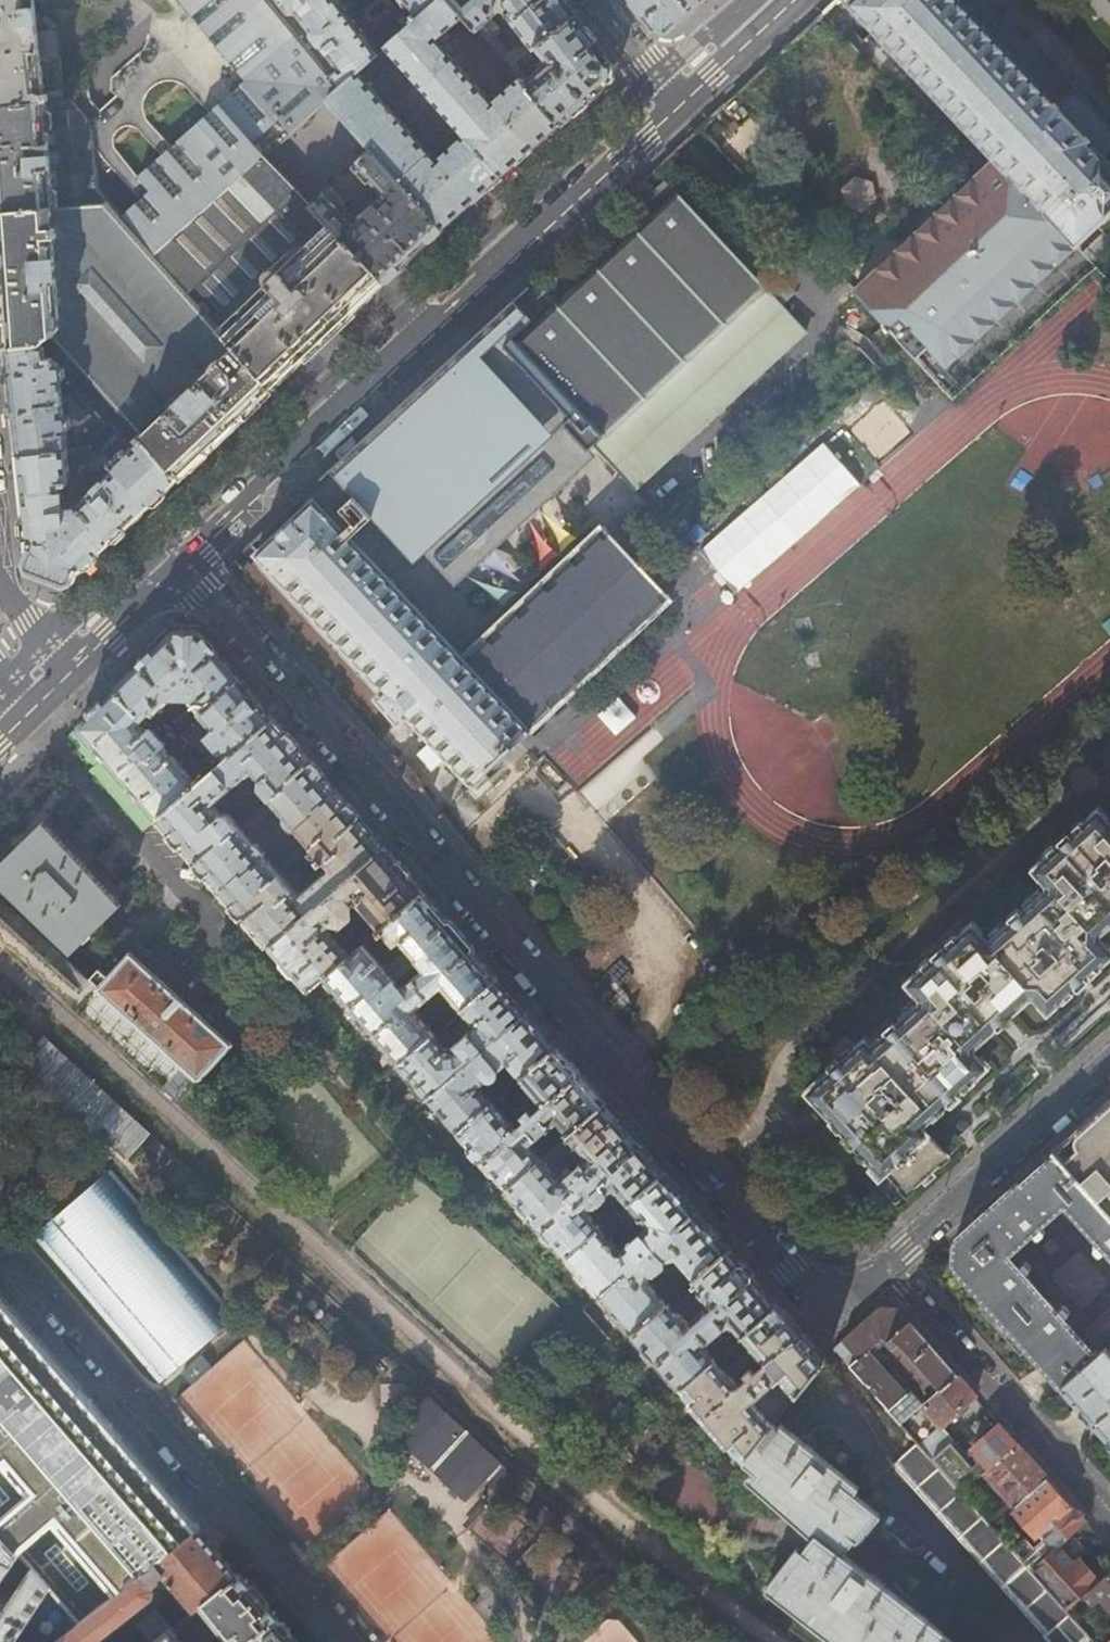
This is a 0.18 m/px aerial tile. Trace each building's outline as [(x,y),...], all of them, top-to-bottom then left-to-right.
[(264,0),(176,0),(244,83),(139,181),(150,194),(121,222),(152,258),(264,156),(327,100),(336,91),(329,81),(281,20),(269,5),(264,0)] [(376,55),(334,0),(275,0),(269,5),(281,20),(286,16),(297,16),(310,35),(309,37),(309,41),(316,49),(323,50),(339,73),(329,81),(336,91),(376,55)] [(501,175),(557,126),(517,81),(490,104),(436,43),(462,20),(446,0),(437,0),(416,19),(376,55),(336,91),(327,100),(371,149),(442,227),(501,175)] [(416,19),(437,0),(403,0),(416,19)] [(462,20),(508,70),(513,67),(489,37),(496,31),(489,22),(497,15),(495,11),(499,0),(446,0),(462,20)] [(504,6),(505,10),(504,12),(528,44),(518,55),(521,61),(529,54),(535,49),(573,16),(561,0),(505,0),(504,6)] [(636,8),(651,28),(667,30),(701,1),(702,0),(630,0),(636,8)] [(1075,89),(1055,107),(955,0),(853,0),(848,5),(994,163),(1076,249),(1109,217),(1109,164),(1105,158),(1109,152),(1109,127),(1075,89)] [(34,2),(0,5),(0,107),(64,103),(63,93),(44,94),(41,64),(41,62),(59,60),(55,31),(38,33),(34,2)] [(823,28),(830,22),(823,13),(816,20),(823,28)] [(540,57),(556,59),(551,65),(545,65),(525,82),(516,73),(513,67),(508,70),(517,81),(557,126),(587,100),(609,81),(610,64),(573,16),(535,49),(540,57)] [(847,40),(830,22),(823,28),(840,46),(847,40)] [(152,61),(152,53),(146,50),(142,51),(137,55),(138,62),(142,65),(149,65),(152,61)] [(533,59),(529,54),(521,61),(518,64),(521,68),(533,59)] [(0,107),(0,289),(4,345),(40,342),(50,333),(137,434),(178,478),(227,431),(270,390),(152,258),(121,222),(94,193),(89,124),(69,103),(64,103),(0,107)] [(362,216),(352,215),(343,205),(345,202),(332,188),(312,205),(385,281),(415,252),(442,227),(371,149),(353,166),(368,181),(371,179),(377,186),(380,189),(380,197),(366,208),(366,211),(362,216)] [(323,339),(385,281),(312,205),(264,156),(152,258),(270,390),(323,339)] [(994,163),(856,294),(918,359),(927,350),(948,372),(1076,249),(994,163)] [(631,487),(802,327),(776,298),(752,271),(676,188),(507,343),(495,330),(438,382),(355,459),(365,470),(347,485),(355,494),(374,515),(410,555),(419,546),(454,585),(579,474),(573,467),(595,447),(631,487)] [(857,192),(850,192),(844,200),(846,208),(854,212),(862,206),(863,197),(857,192)] [(765,260),(752,271),(776,298),(788,286),(765,260)] [(44,355),(43,345),(40,342),(4,345),(9,393),(16,455),(66,449),(65,431),(70,426),(69,416),(75,414),(74,400),(69,395),(61,395),(59,381),(64,376),(64,367),(49,355),(44,355)] [(68,476),(66,449),(16,455),(20,497),(28,566),(68,581),(93,557),(178,478),(137,434),(126,444),(110,425),(89,444),(94,449),(89,454),(94,459),(73,479),(68,476)] [(649,577),(604,528),(462,657),(352,535),(374,515),(355,494),(341,506),(353,521),(346,528),(316,496),(256,550),(384,689),(378,696),(399,721),(408,715),(471,783),(670,601),(649,577)] [(698,560),(677,577),(691,593),(711,575),(698,560)] [(167,633),(163,632),(148,647),(153,652),(162,643),(170,635),(167,633)] [(223,693),(239,679),(210,645),(200,634),(173,633),(170,635),(162,643),(153,652),(115,689),(146,715),(154,708),(157,711),(173,695),(191,695),(205,711),(224,694),(223,693)] [(253,695),(239,679),(223,693),(224,694),(205,711),(203,713),(210,721),(204,727),(229,757),(273,719),(253,695)] [(175,753),(172,755),(163,743),(164,739),(155,728),(151,727),(149,730),(142,722),(142,720),(146,715),(115,689),(102,702),(78,725),(79,728),(107,759),(156,818),(159,816),(199,782),(175,753)] [(199,716),(194,711),(180,723),(185,729),(199,716)] [(199,782),(159,816),(221,892),(267,946),(383,847),(347,805),(293,742),(273,719),(229,757),(199,782)] [(149,824),(156,818),(107,759),(99,766),(149,824)] [(1099,811),(1040,864),(1034,864),(1035,867),(1038,871),(1048,882),(1052,884),(1054,889),(1093,931),(1096,932),(1100,932),(1109,924),(1109,823),(1099,811)] [(120,905),(43,821),(32,832),(0,863),(0,886),(70,954),(120,905)] [(399,865),(383,847),(267,946),(307,992),(325,977),(351,954),(327,926),(328,924),(332,921),(342,924),(353,914),(353,904),(358,901),(381,928),(422,892),(399,865)] [(1096,932),(1093,931),(1054,889),(1047,889),(992,938),(990,943),(987,943),(986,939),(973,925),(910,981),(923,995),(928,996),(928,1001),(968,1046),(976,1045),(1032,996),(1033,991),(1037,991),(1037,996),(1049,1010),(1109,955),(1109,951),(1099,938),(1095,937),(1096,932)] [(452,927),(422,892),(381,928),(395,944),(401,940),(418,960),(396,980),(382,963),(387,959),(380,950),(374,954),(365,943),(351,954),(325,977),(399,1065),(435,1034),(415,1010),(443,987),(463,1009),(497,979),(452,927)] [(199,1083),(232,1046),(131,954),(119,966),(109,958),(87,980),(199,1083)] [(447,1049),(435,1034),(399,1065),(428,1099),(527,1013),(510,994),(497,979),(463,1009),(477,1025),(474,1031),(471,1031),(452,1048),(447,1049)] [(968,1052),(968,1046),(928,1001),(922,1002),(873,1045),(866,1039),(865,1039),(810,1089),(883,1171),(884,1169),(908,1194),(946,1159),(949,1156),(925,1128),(921,1126),(920,1122),(925,1121),(987,1066),(975,1052),(968,1052)] [(540,1029),(527,1013),(428,1099),(457,1132),(493,1102),(480,1085),(488,1078),(493,1078),(496,1076),(499,1069),(508,1062),(521,1078),(556,1048),(540,1029)] [(127,1161),(151,1135),(45,1037),(37,1046),(41,1051),(26,1067),(127,1161)] [(513,1125),(493,1102),(457,1132),(506,1189),(540,1159),(528,1144),(532,1140),(534,1141),(550,1128),(550,1125),(554,1121),(567,1136),(604,1103),(576,1071),(556,1048),(521,1078),(540,1102),(534,1108),(531,1104),(528,1107),(525,1105),(519,1111),(523,1117),(513,1125)] [(514,1084),(507,1075),(494,1086),(501,1095),(514,1084)] [(520,1091),(514,1084),(501,1095),(508,1101),(520,1091)] [(1052,1151),(1109,1215),(1109,1098),(1100,1107),(1068,1136),(1068,1139),(1067,1142),(1068,1144),(1069,1146),(1059,1156),(1054,1150),(1052,1151)] [(566,1170),(562,1173),(545,1155),(540,1159),(506,1189),(565,1259),(600,1229),(608,1221),(594,1205),(596,1204),(599,1204),(609,1196),(610,1191),(614,1195),(620,1191),(623,1196),(621,1201),(626,1206),(664,1173),(627,1130),(604,1103),(567,1136),(587,1159),(570,1174),(566,1170)] [(559,1167),(572,1155),(560,1142),(548,1153),(559,1167)] [(1052,1151),(1022,1178),(974,1221),(955,1238),(953,1266),(1059,1387),(1095,1354),(1063,1317),(1069,1309),(1065,1303),(1059,1302),(1054,1307),(1024,1273),(1029,1268),(1029,1264),(1025,1260),(1021,1260),(1016,1264),(1006,1253),(1031,1230),(1035,1234),(1041,1233),(1043,1230),(1043,1226),(1040,1222),(1064,1202),(1097,1240),(1093,1244),(1092,1249),(1094,1251),(1101,1252),(1105,1248),(1109,1254),(1109,1215),(1052,1151)] [(622,1251),(619,1250),(600,1229),(565,1259),(597,1296),(697,1211),(678,1189),(664,1173),(626,1206),(620,1212),(631,1225),(640,1218),(647,1225),(646,1230),(622,1251)] [(160,1382),(236,1315),(114,1176),(37,1241),(160,1382)] [(630,1334),(666,1303),(647,1281),(652,1271),(658,1272),(665,1266),(665,1260),(676,1257),(694,1279),(730,1249),(713,1230),(697,1211),(597,1296),(630,1334)] [(667,1302),(666,1303),(630,1334),(679,1390),(715,1359),(704,1345),(730,1323),(742,1336),(778,1305),(752,1275),(730,1249),(694,1279),(693,1280),(701,1289),(697,1292),(697,1299),(705,1310),(687,1326),(667,1302)] [(687,1285),(681,1279),(667,1290),(673,1297),(674,1297),(686,1286),(687,1285)] [(692,1294),(686,1286),(674,1297),(680,1304),(692,1294)] [(0,1295),(0,1387),(45,1347),(14,1311),(0,1295)] [(799,1329),(778,1305),(742,1336),(761,1360),(761,1361),(753,1367),(747,1363),(740,1368),(744,1374),(735,1382),(715,1359),(679,1390),(738,1461),(771,1423),(752,1400),(752,1398),(760,1392),(765,1397),(768,1395),(770,1397),(784,1384),(794,1396),(825,1359),(799,1329)] [(862,1322),(832,1349),(896,1420),(919,1402),(954,1373),(917,1332),(896,1308),(880,1307),(862,1322)] [(1106,1346),(1095,1354),(1059,1387),(1109,1444),(1109,1351),(1106,1346)] [(200,1528),(128,1445),(90,1399),(45,1347),(0,1387),(0,1531),(31,1569),(78,1622),(200,1528)] [(374,1491),(246,1347),(176,1400),(305,1551),(374,1491)] [(965,1386),(954,1373),(919,1402),(938,1423),(973,1395),(965,1386)] [(791,1398),(783,1394),(773,1405),(780,1411),(791,1398)] [(424,1461),(444,1439),(410,1408),(390,1430),(424,1461)] [(972,1463),(949,1436),(927,1455),(958,1490),(984,1470),(1015,1442),(1003,1429),(997,1422),(968,1445),(978,1457),(972,1463)] [(858,1486),(777,1423),(775,1425),(771,1423),(738,1461),(752,1469),(750,1473),(776,1496),(774,1500),(814,1532),(775,1583),(772,1588),(844,1641),(953,1641),(914,1612),(918,1607),(902,1595),(893,1585),(886,1591),(841,1554),(853,1539),(856,1541),(879,1513),(853,1493),(858,1486)] [(927,1455),(949,1436),(938,1423),(915,1442),(927,1455)] [(463,1499),(497,1463),(466,1433),(432,1470),(463,1499)] [(1090,1639),(1074,1620),(1066,1611),(1026,1566),(1007,1545),(958,1490),(927,1455),(915,1442),(891,1463),(1040,1631),(1043,1634),(1042,1637),(1047,1641),(1087,1641),(1090,1639)] [(1028,1457),(1015,1442),(984,1470),(1013,1503),(1014,1504),(1045,1476),(1028,1457)] [(1063,1496),(1045,1476),(1014,1504),(1013,1503),(1009,1506),(1032,1533),(1043,1524),(1047,1528),(1028,1544),(1019,1535),(1007,1545),(1026,1566),(1048,1546),(1066,1531),(1082,1518),(1063,1496)] [(494,1508),(484,1505),(477,1519),(487,1522),(494,1508)] [(88,1640),(91,1635),(97,1637),(152,1595),(153,1588),(151,1585),(159,1579),(158,1577),(164,1572),(194,1608),(239,1574),(218,1549),(200,1528),(78,1622),(54,1641),(85,1641),(88,1640)] [(31,1569),(0,1531),(0,1616),(31,1569)] [(1066,1531),(1048,1546),(1026,1566),(1066,1611),(1109,1571),(1109,1562),(1094,1576),(1080,1559),(1075,1563),(1068,1555),(1078,1545),(1066,1531)] [(78,1622),(31,1569),(0,1616),(0,1641),(54,1641),(78,1622)] [(1066,1611),(1074,1620),(1094,1601),(1097,1601),(1102,1597),(1109,1606),(1109,1571),(1066,1611)] [(239,1574),(194,1608),(180,1620),(152,1641),(181,1641),(176,1635),(205,1612),(228,1638),(223,1641),(250,1641),(279,1620),(256,1594),(239,1574)] [(165,1601),(113,1641),(152,1641),(180,1620),(165,1601)] [(279,1620),(250,1641),(297,1641),(279,1620)]
